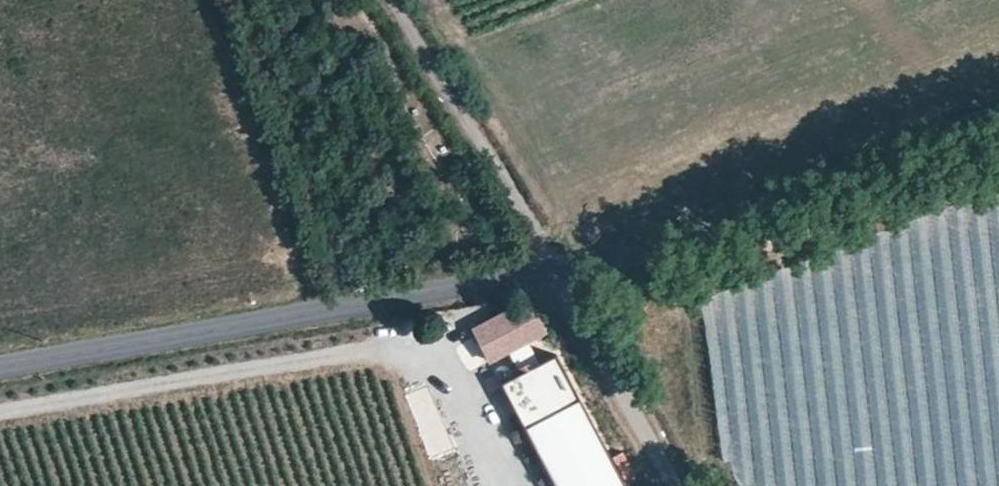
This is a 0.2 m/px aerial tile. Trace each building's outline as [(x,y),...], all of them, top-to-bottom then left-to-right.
[(519,313),(477,331),(492,365),(534,346),(519,313)] [(504,387),(543,459),(558,485),(623,485),(555,359),(504,387)]
